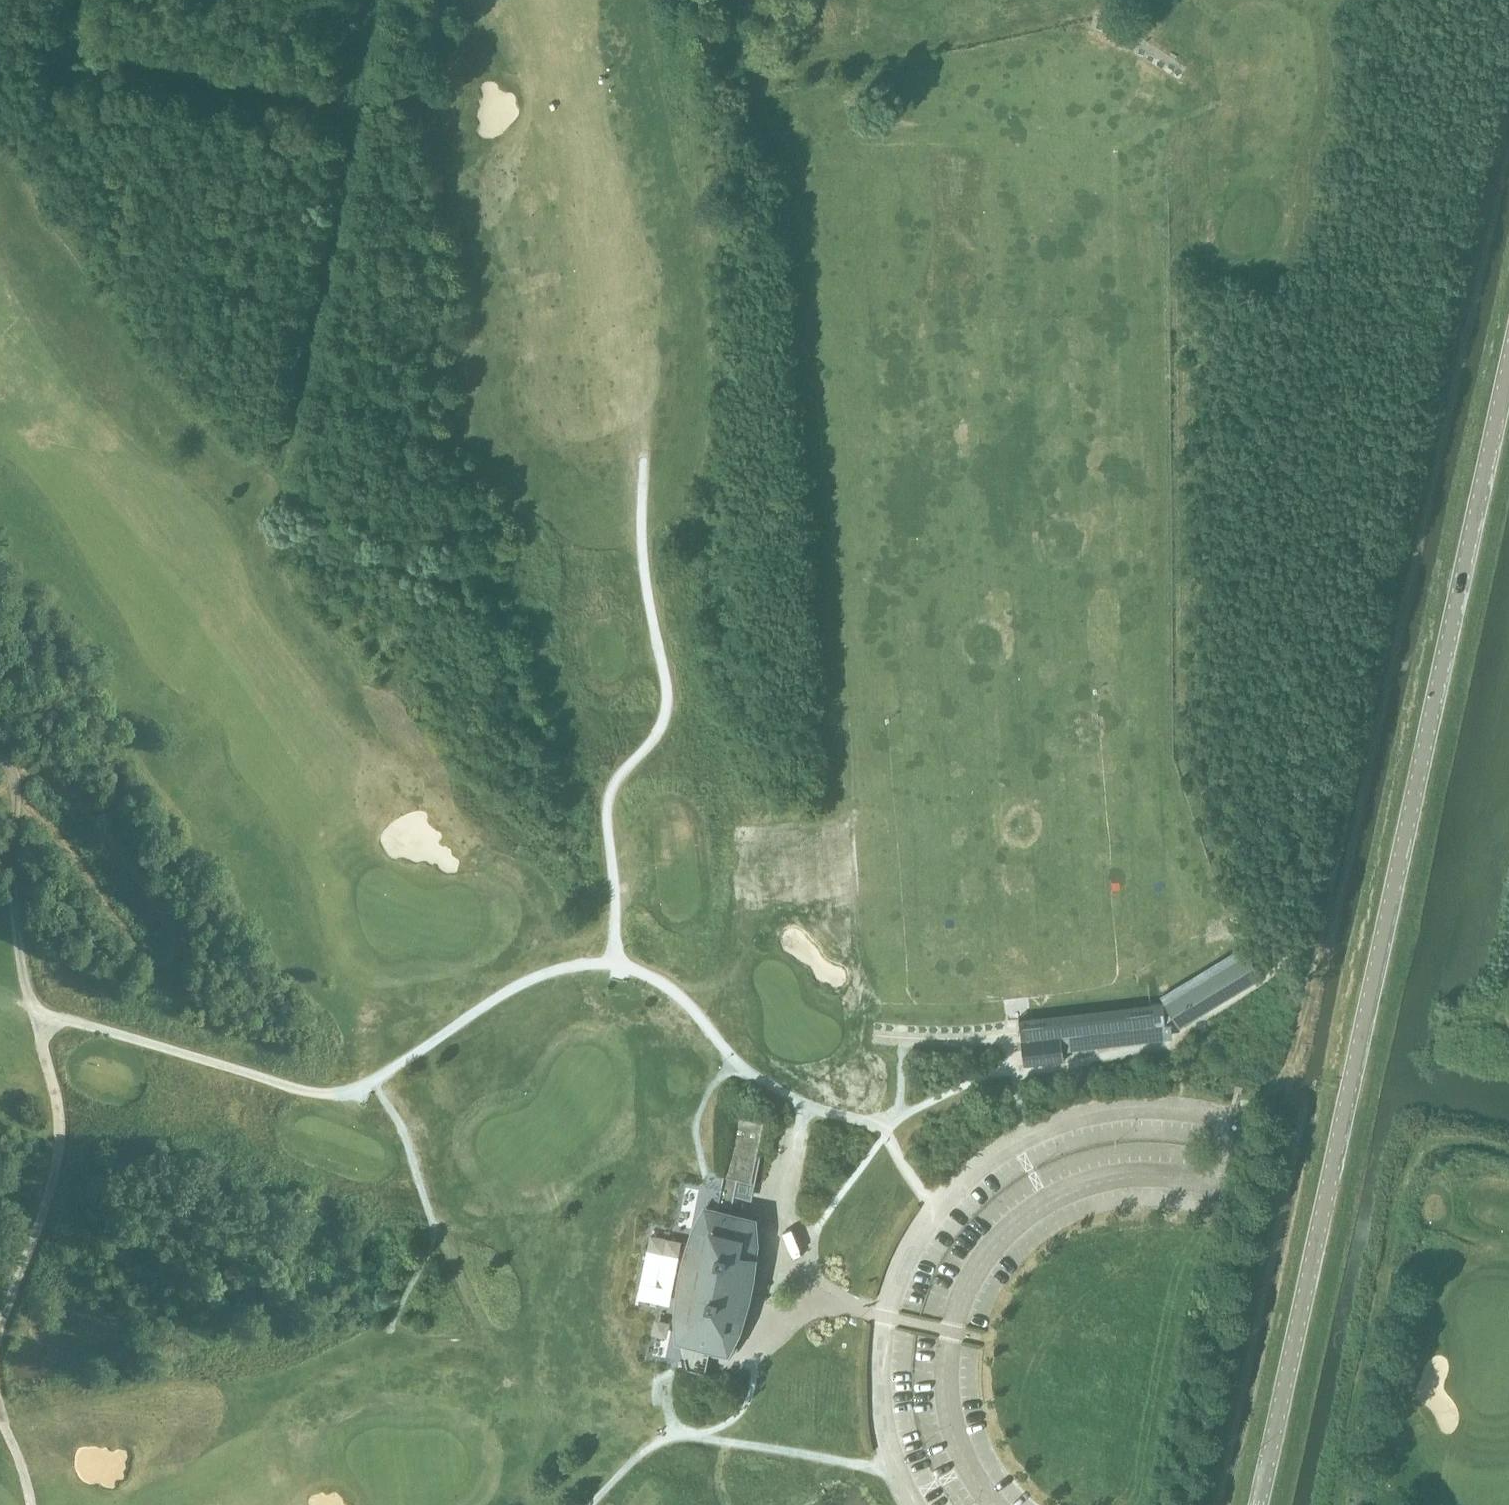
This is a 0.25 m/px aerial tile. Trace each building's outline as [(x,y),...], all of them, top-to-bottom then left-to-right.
[(1154,1037),(1152,1015),(1019,1028),(1021,1050),(1154,1037)] [(751,1222),(743,1220),(729,1217),(733,1195),(747,1198),(751,1182),(764,1119),(735,1113),(720,1185),(716,1208),(714,1214),(712,1214),(707,1212),(704,1212),(695,1229),(689,1246),(686,1245),(681,1263),(678,1282),(675,1299),(678,1300),(677,1318),(679,1337),(679,1338),(680,1342),(684,1358),(683,1358),(686,1368),(685,1368),(685,1369),(708,1373),(708,1371),(704,1371),(710,1344),(725,1347),(726,1347),(734,1330),(743,1332),(750,1313),(745,1312),(749,1298),(754,1299),(757,1287),(759,1277),(753,1276),(755,1261),(760,1262),(760,1263),(761,1242),(753,1240),(752,1222),(751,1222)]
